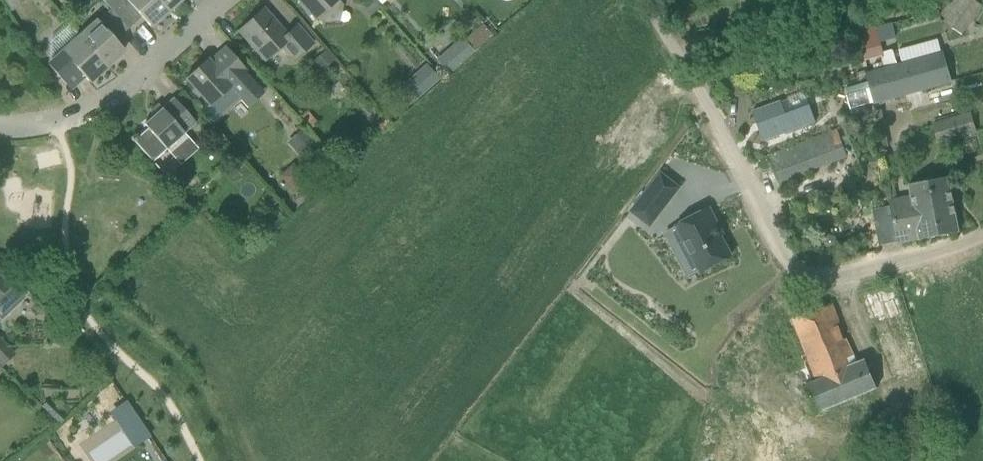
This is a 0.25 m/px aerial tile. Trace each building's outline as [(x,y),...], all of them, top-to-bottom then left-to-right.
[(17,0),(4,0),(3,0),(12,12),(21,5),(21,4),(17,0)] [(111,9),(129,29),(142,17),(151,27),(168,11),(159,0),(106,0),(104,2),(111,9)] [(168,11),(181,0),(159,0),(168,11)] [(316,19),(337,0),(299,0),(316,19)] [(372,0),(364,0),(360,4),(371,16),(379,8),(372,0)] [(941,18),(962,33),(982,5),(982,4),(978,0),(955,0),(941,18)] [(80,37),(107,66),(125,50),(116,40),(129,29),(111,9),(80,37)] [(263,9),(239,30),(266,60),(278,49),(284,50),(294,61),(313,44),(297,25),(286,35),(263,9)] [(483,25),(476,17),(467,24),(474,32),(483,25)] [(89,82),(107,66),(80,37),(68,23),(50,39),(62,53),(49,65),(66,85),(80,72),(89,82)] [(877,29),(884,48),(899,43),(892,24),(877,29)] [(848,46),(853,65),(867,62),(866,59),(863,47),(877,43),(873,29),(856,33),(859,44),(848,46)] [(474,53),(463,41),(461,38),(436,60),(449,75),(474,53)] [(212,126),(240,101),(244,104),(262,88),(246,70),(226,48),(210,62),(208,59),(186,79),(195,89),(193,90),(199,97),(201,95),(210,104),(200,113),(212,126)] [(313,61),(322,72),(334,61),(325,51),(313,61)] [(944,52),(867,73),(869,82),(845,88),(851,110),(952,83),(944,52)] [(440,80),(429,67),(421,74),(432,87),(440,80)] [(196,123),(173,97),(162,108),(158,104),(150,111),(154,115),(144,124),(148,128),(134,141),(152,162),(167,150),(170,154),(188,137),(185,134),(196,123)] [(780,101),(753,111),(763,140),(812,122),(806,106),(785,114),(780,101)] [(971,115),(949,122),(933,126),(937,144),(953,140),(977,132),(971,115)] [(219,136),(209,125),(202,131),(211,142),(219,136)] [(287,142),(315,174),(332,160),(303,128),(287,142)] [(779,182),(848,157),(837,128),(788,148),(769,155),(779,182)] [(869,159),(871,169),(879,167),(877,158),(869,159)] [(650,225),(679,187),(660,172),(631,210),(650,225)] [(955,211),(949,177),(910,185),(912,197),(891,201),(894,216),(915,211),(915,212),(937,207),(938,214),(955,211)] [(261,199),(271,209),(279,201),(270,191),(261,199)] [(700,267),(731,251),(717,224),(719,223),(709,204),(676,220),(700,267)] [(959,232),(955,211),(938,214),(937,207),(915,212),(915,211),(894,216),(899,244),(920,240),(959,232)] [(832,250),(837,247),(838,241),(835,237),(829,236),(825,239),(824,244),(827,249),(832,250)] [(14,281),(0,266),(0,295),(14,281)] [(861,296),(893,380),(927,367),(898,292),(875,300),(872,292),(861,296)] [(834,305),(794,319),(818,380),(805,386),(817,414),(880,387),(869,359),(855,364),(846,339),(844,340),(839,326),(841,326),(834,305)] [(129,406),(118,413),(125,423),(136,416),(129,406)]
